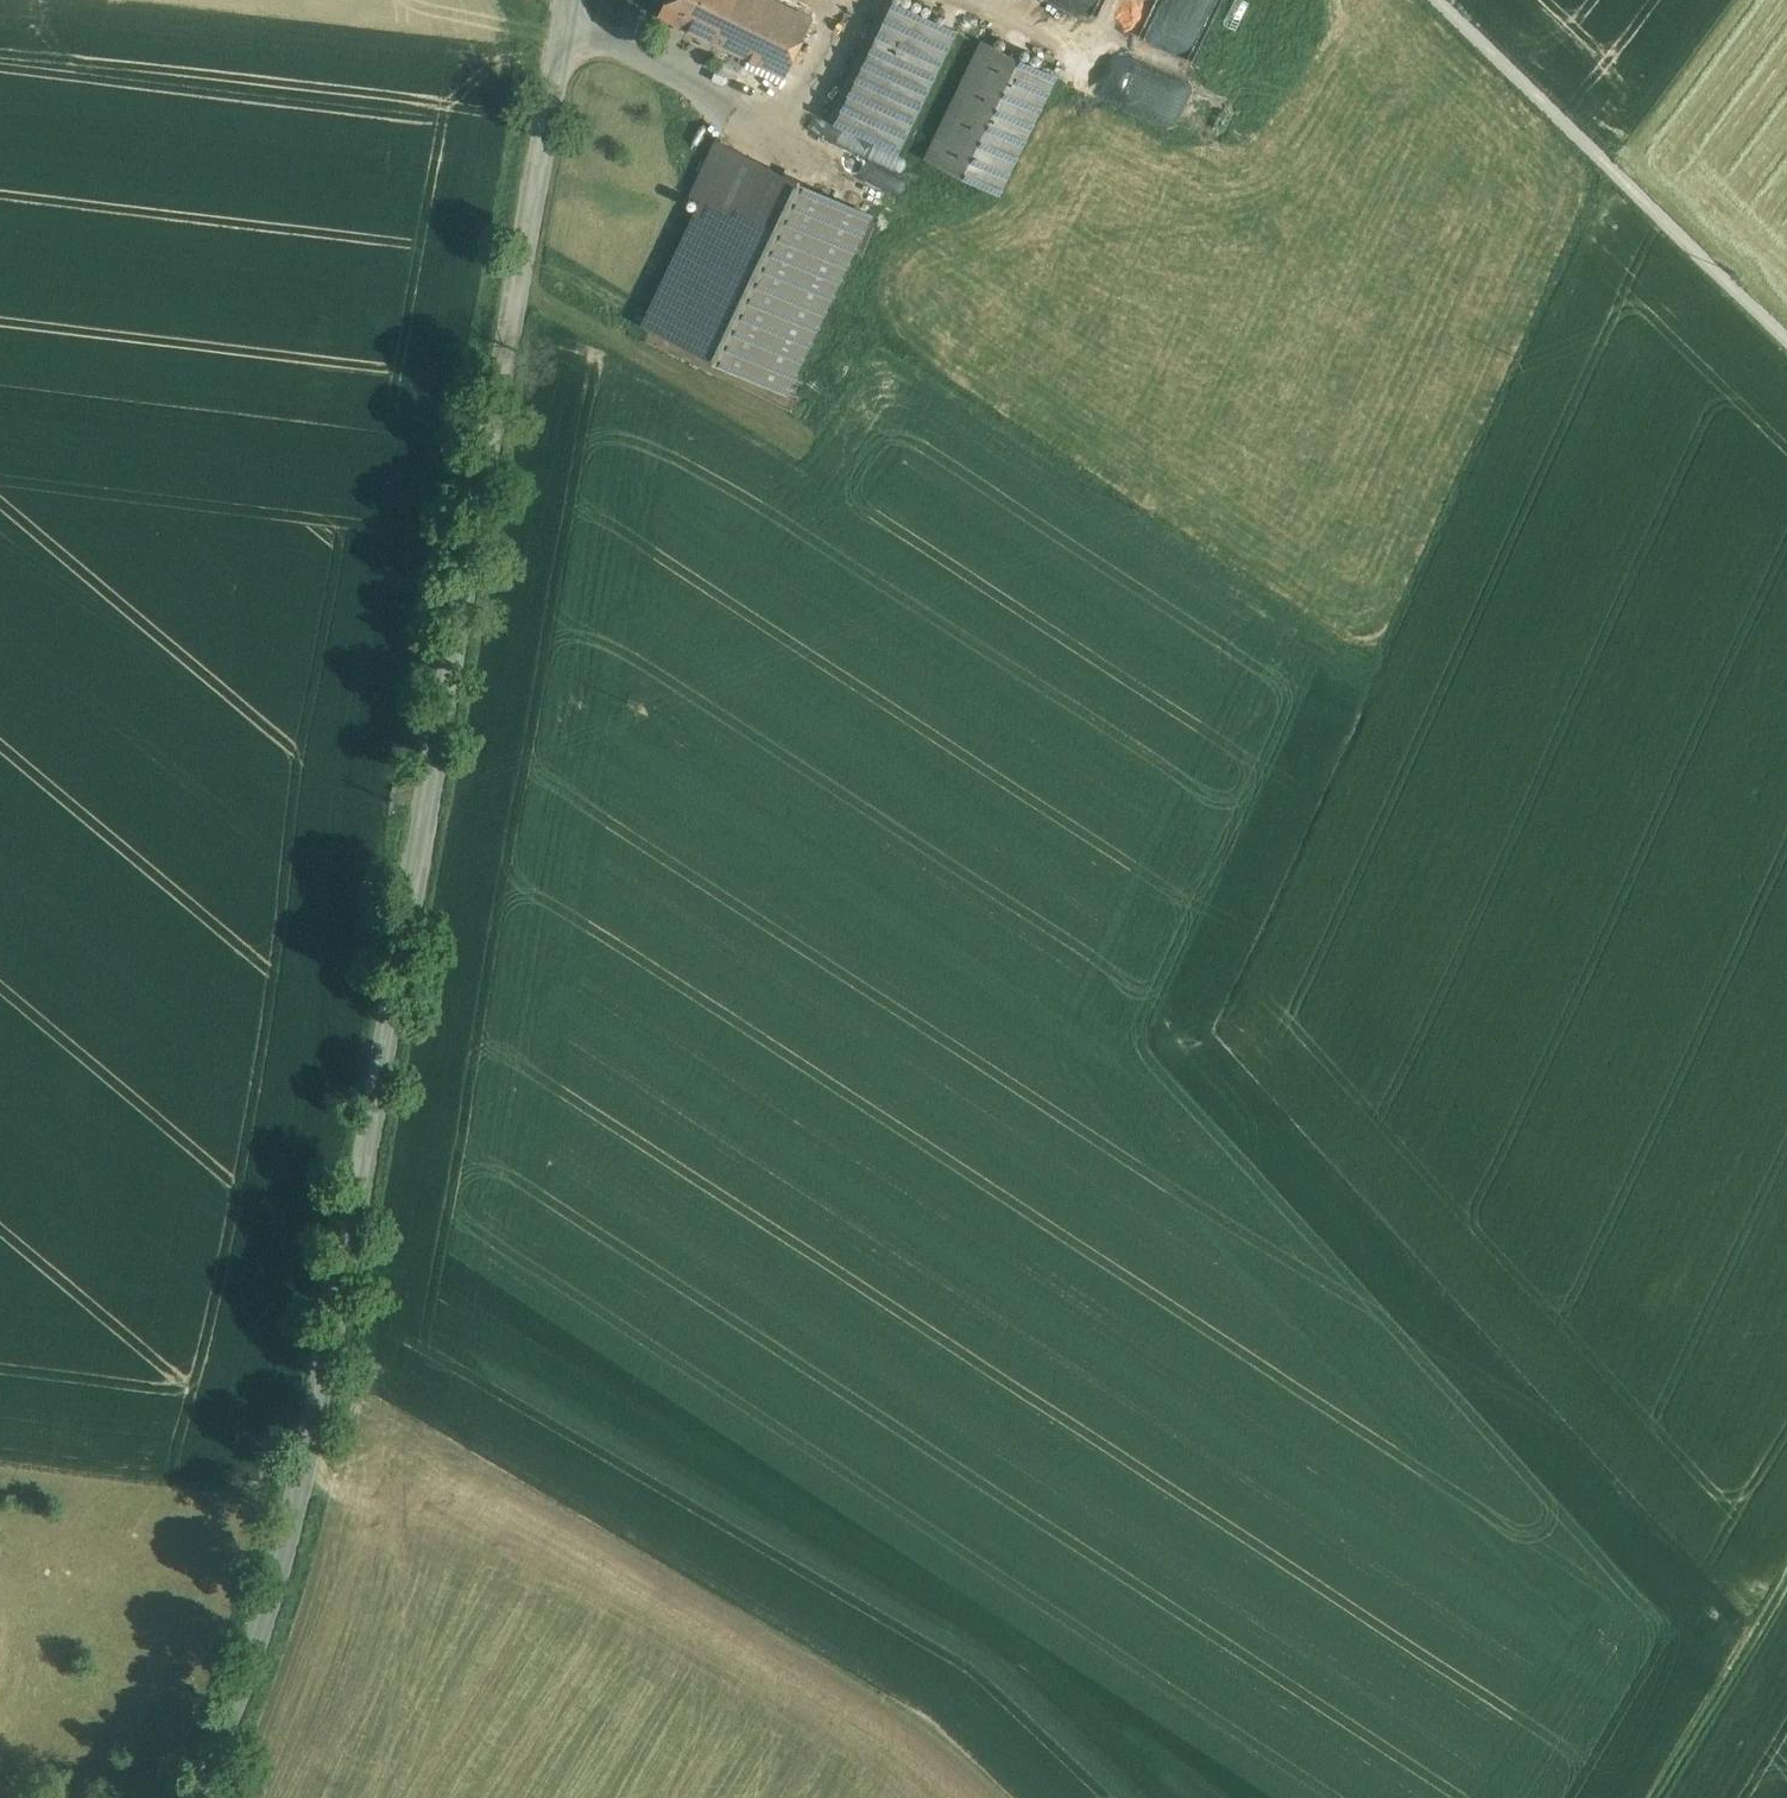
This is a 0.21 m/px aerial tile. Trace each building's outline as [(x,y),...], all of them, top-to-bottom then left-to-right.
[(659,13),(712,39),(731,0),(666,0),(659,13)] [(712,39),(785,75),(813,17),(778,0),(731,0),(712,39)] [(841,89),(884,110),(871,138),(897,151),(956,29),(897,0),(885,0),(841,89)] [(982,41),(927,155),(999,190),(1054,76),(982,41)] [(884,110),(841,89),(828,117),(871,138),(884,110)] [(719,142),(694,192),(705,197),(646,322),(725,359),(809,184),(719,142)] [(725,359),(786,389),(870,213),(809,184),(725,359)]
